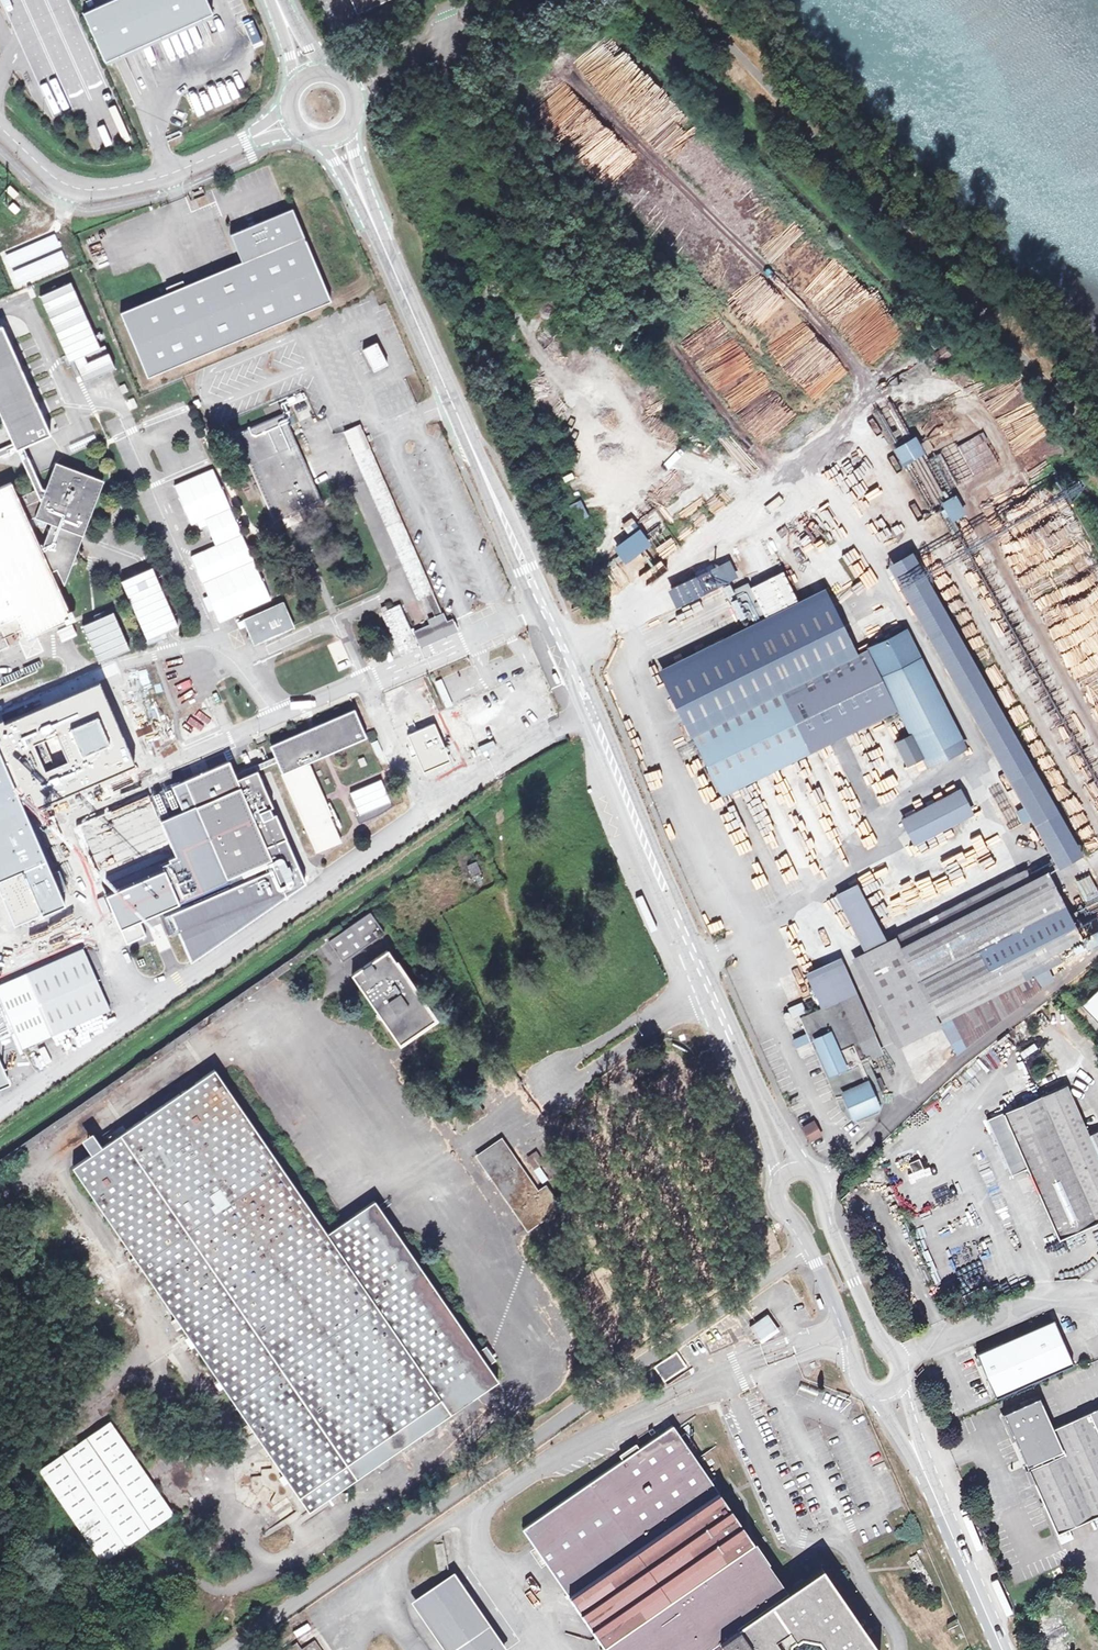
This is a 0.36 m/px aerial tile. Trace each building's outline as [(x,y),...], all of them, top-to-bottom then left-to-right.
[(83,13),(105,63),(213,14),(206,0),(111,0),(83,13)] [(342,43),(333,47),(336,53),(345,49),(342,43)] [(9,186),(5,190),(14,199),(18,194),(9,186)] [(182,296),(122,321),(149,384),(332,309),(294,216),(235,242),(232,243),(245,270),(218,281),(182,296)] [(71,281),(40,296),(69,360),(74,358),(84,381),(113,367),(104,346),(100,349),(71,281)] [(13,443),(15,450),(17,449),(23,446),(50,434),(43,420),(40,422),(38,417),(36,411),(34,406),(37,405),(14,352),(10,354),(5,342),(8,341),(2,325),(0,326),(0,415),(13,443)] [(388,367),(377,343),(363,349),(373,373),(388,367)] [(41,409),(36,411),(38,417),(44,415),(41,409)] [(323,501),(285,413),(237,432),(276,521),(323,501)] [(432,594),(360,425),(345,431),(418,600),(425,597),(432,594)] [(957,447),(975,475),(997,461),(979,433),(957,447)] [(903,465),(926,453),(917,436),(894,447),(903,465)] [(15,450),(13,443),(0,449),(0,457),(15,450)] [(28,473),(40,500),(43,499),(45,495),(34,470),(23,446),(17,449),(22,460),(28,473)] [(12,483),(0,489),(0,652),(11,648),(6,639),(23,632),(27,640),(73,620),(53,574),(43,552),(30,522),(36,519),(54,526),(47,544),(59,570),(67,584),(72,567),(82,563),(78,554),(86,538),(107,482),(57,463),(45,495),(43,499),(40,500),(23,507),(12,483)] [(799,482),(794,475),(785,481),(790,488),(799,482)] [(782,496),(775,487),(762,497),(769,507),(782,496)] [(954,522),(967,515),(956,494),(942,502),(954,522)] [(626,564),(652,544),(640,528),(614,548),(626,564)] [(47,544),(43,552),(53,574),(59,570),(47,544)] [(844,557),(857,575),(864,569),(857,559),(862,556),(856,548),(844,557)] [(902,565),(932,624),(957,613),(925,552),(902,565)] [(645,585),(666,570),(660,561),(639,576),(645,585)] [(781,574),(749,590),(765,620),(796,605),(781,574)] [(432,594),(425,597),(434,618),(441,615),(432,594)] [(662,678),(692,738),(855,655),(824,596),(662,678)] [(295,629),(283,602),(242,620),(253,646),(295,629)] [(445,623),(441,615),(434,618),(427,621),(429,626),(417,631),(419,635),(413,638),(399,604),(381,612),(397,649),(403,646),(405,650),(416,646),(415,642),(421,640),(423,644),(456,630),(451,620),(445,623)] [(133,646),(118,611),(87,623),(103,655),(133,646)] [(932,624),(1001,757),(1023,741),(957,613),(932,624)] [(403,646),(397,649),(401,659),(458,636),(456,630),(423,644),(421,640),(415,642),(416,646),(405,650),(403,646)] [(967,746),(910,637),(870,657),(896,707),(927,767),(967,746)] [(855,655),(692,738),(707,767),(721,795),(813,748),(896,707),(870,657),(866,649),(855,655)] [(556,672),(551,674),(556,684),(561,682),(556,672)] [(92,696),(86,699),(93,714),(99,711),(92,696)] [(176,734),(213,719),(208,708),(171,723),(176,734)] [(363,732),(354,711),(271,747),(317,854),(341,843),(323,800),(308,765),(326,757),(367,740),(363,732)] [(915,755),(892,711),(867,725),(890,768),(915,755)] [(689,776),(707,767),(692,738),(674,747),(689,776)] [(121,747),(128,761),(144,753),(138,739),(121,747)] [(1023,741),(1001,757),(1059,871),(1083,858),(1023,741)] [(233,760),(186,781),(228,875),(234,887),(172,913),(193,962),(308,883),(279,815),(276,817),(273,808),(276,806),(260,770),(240,779),(233,760)] [(921,777),(916,764),(905,768),(911,781),(921,777)] [(886,777),(873,781),(879,801),(892,798),(886,777)] [(383,780),(350,790),(358,819),(391,809),(383,780)] [(194,891),(228,875),(186,781),(104,815),(130,876),(163,862),(170,878),(186,872),(194,891)] [(965,796),(912,823),(921,840),(973,814),(965,796)] [(993,830),(984,835),(989,845),(999,840),(993,830)] [(863,847),(868,855),(876,850),(871,842),(863,847)] [(999,845),(988,847),(989,855),(1001,853),(999,845)] [(957,846),(908,871),(915,885),(964,860),(957,846)] [(973,868),(985,862),(979,847),(966,853),(973,868)] [(944,899),(995,986),(1030,968),(1044,961),(1083,941),(1036,852),(944,899)] [(476,861),(467,865),(472,877),(481,873),(476,861)] [(50,872),(16,887),(0,894),(0,934),(64,907),(50,872)] [(16,887),(12,875),(0,880),(0,894),(16,887)] [(1075,883),(1088,905),(1097,899),(1097,890),(1089,875),(1075,883)] [(882,932),(862,887),(842,896),(863,942),(882,932)] [(995,986),(944,899),(891,927),(935,1015),(995,986)] [(328,940),(342,962),(385,934),(370,912),(328,940)] [(171,914),(165,916),(171,935),(177,932),(171,914)] [(27,934),(37,928),(34,922),(23,929),(27,934)] [(893,1036),(935,1015),(891,927),(882,932),(863,942),(847,950),(893,1036)] [(352,973),(400,1048),(439,1023),(392,948),(352,973)] [(85,949),(0,985),(0,999),(22,1049),(111,1012),(85,949)] [(1050,972),(1044,961),(1030,968),(1036,980),(1050,972)] [(828,965),(804,976),(814,995),(816,999),(834,991),(840,988),(828,965)] [(1036,980),(1030,968),(995,986),(1006,1005),(1036,980)] [(778,988),(787,1008),(814,995),(804,976),(778,988)] [(840,988),(834,991),(854,1033),(870,1025),(851,983),(840,988)] [(1075,993),(1066,983),(1061,988),(1069,998),(1075,993)] [(935,1015),(953,1047),(1006,1005),(995,986),(935,1015)] [(810,1040),(838,1100),(842,1108),(849,1114),(856,1118),(864,1117),(871,1114),(876,1110),(880,1105),(881,1097),(879,1089),(876,1082),(875,1080),(870,1069),(862,1051),(854,1033),(834,991),(816,999),(796,1008),(806,1030),(810,1040)] [(870,1025),(854,1033),(862,1051),(879,1043),(870,1025)] [(796,1047),(810,1040),(806,1030),(792,1037),(796,1047)] [(988,1049),(980,1055),(989,1069),(998,1063),(988,1049)] [(875,1080),(878,1079),(873,1068),(870,1069),(875,1080)] [(296,1492),(307,1510),(505,1388),(490,1365),(499,1360),(487,1341),(473,1350),(380,1200),(323,1235),(221,1070),(101,1144),(94,1133),(83,1140),(92,1155),(78,1164),(214,1383),(221,1379),(280,1474),(276,1476),(269,1465),(260,1471),(264,1479),(274,1473),(289,1497),(296,1492)] [(991,1113),(1016,1168),(1029,1162),(1061,1233),(1097,1216),(1097,1124),(1091,1127),(1069,1077),(991,1113)] [(459,1112),(450,1119),(459,1129),(467,1122),(459,1112)] [(801,1125),(809,1143),(823,1136),(814,1119),(801,1125)] [(110,1141),(127,1130),(123,1125),(106,1136),(110,1141)] [(554,1214),(503,1137),(475,1155),(526,1232),(554,1214)] [(927,1161),(922,1151),(911,1156),(916,1167),(927,1161)] [(911,1175),(908,1168),(902,1171),(905,1178),(911,1175)] [(979,1269),(953,1213),(924,1226),(950,1283),(979,1269)] [(824,1307),(820,1298),(815,1300),(819,1309),(824,1307)] [(1075,1356),(1055,1312),(979,1347),(982,1353),(984,1357),(1000,1390),(1075,1356)] [(766,1314),(749,1326),(758,1340),(776,1328),(766,1314)] [(758,1340),(760,1343),(779,1331),(777,1327),(776,1328),(758,1340)] [(710,1331),(700,1336),(708,1353),(731,1341),(727,1333),(715,1339),(710,1331)] [(676,1352),(654,1367),(664,1381),(685,1366),(676,1352)] [(793,1374),(790,1380),(800,1384),(803,1378),(793,1374)] [(1088,1518),(1048,1429),(1048,1428),(1034,1397),(998,1413),(1029,1483),(1052,1535),(1088,1518)] [(1048,1429),(1088,1518),(1097,1514),(1097,1405),(1072,1417),(1048,1428),(1048,1429)] [(113,1422),(38,1469),(98,1564),(172,1518),(113,1422)] [(522,1528),(534,1545),(545,1561),(581,1614),(605,1649),(876,1649),(821,1569),(787,1592),(672,1425),(639,1449),(623,1459),(522,1528)] [(619,1454),(623,1459),(639,1449),(635,1443),(619,1454)] [(534,1545),(529,1549),(540,1565),(545,1561),(534,1545)] [(997,1573),(987,1578),(995,1594),(1005,1590),(997,1573)] [(422,1597),(458,1649),(501,1649),(452,1577),(422,1597)] [(543,1581),(529,1588),(534,1600),(548,1594),(543,1581)]
